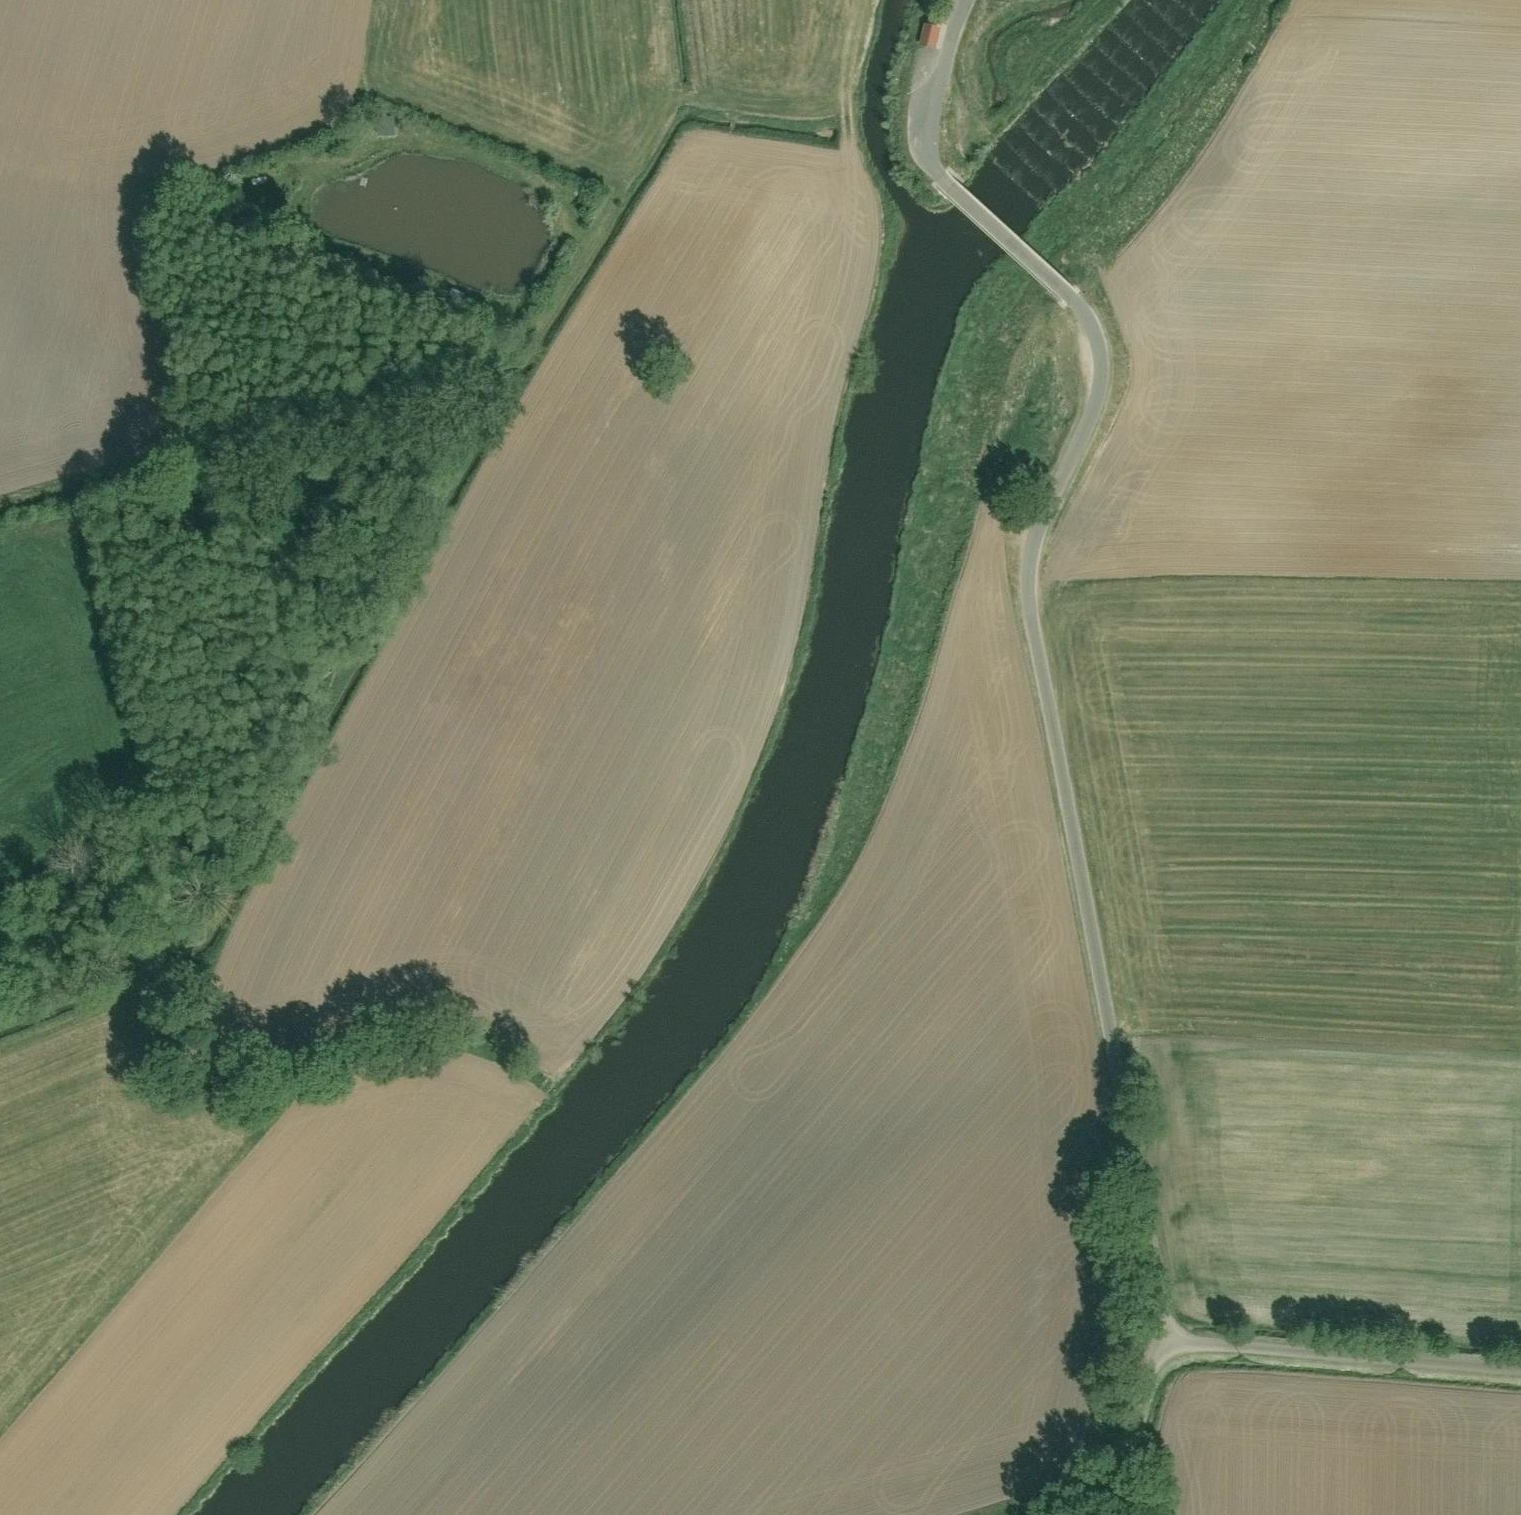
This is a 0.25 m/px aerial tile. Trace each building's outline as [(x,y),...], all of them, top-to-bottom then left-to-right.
[(951,26),(936,22),(930,43),(946,47),(951,26)] [(917,25),(915,48),(928,49),(930,26),(917,25)]
